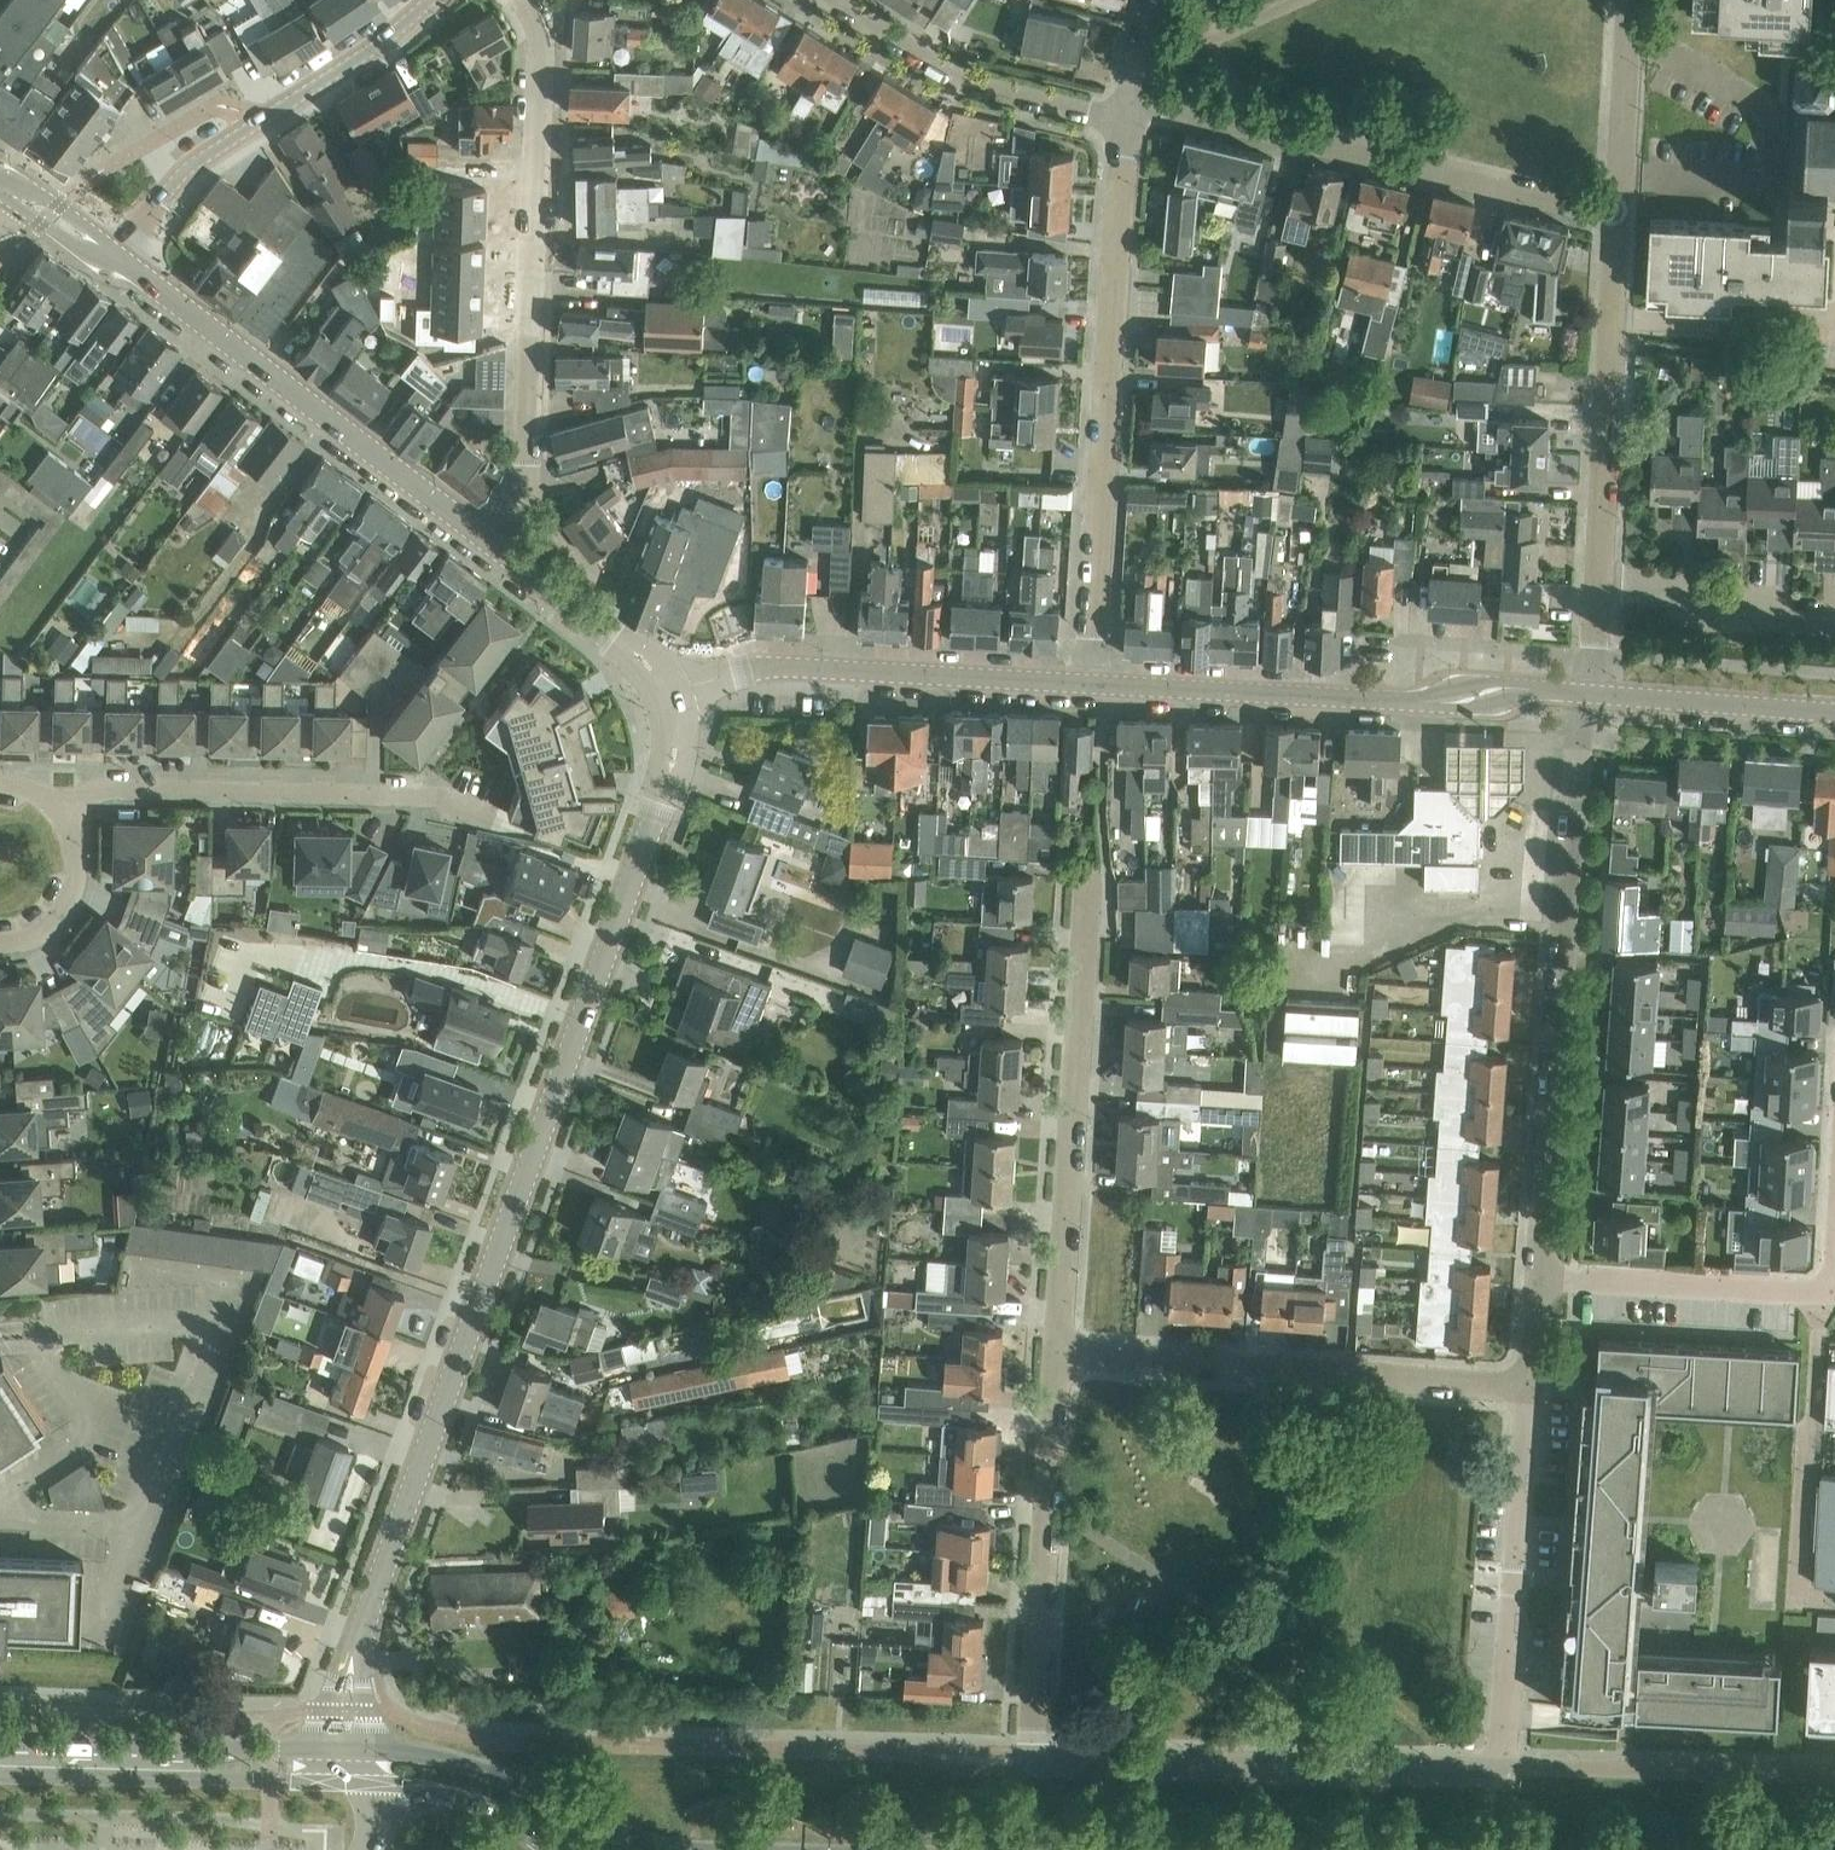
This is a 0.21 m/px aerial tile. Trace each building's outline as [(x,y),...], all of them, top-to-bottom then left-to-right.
[(18,99),(21,95),(22,95),(38,70),(57,41),(68,25),(51,14),(61,0),(9,0),(0,11),(0,89),(18,99)] [(259,9),(233,24),(263,74),(277,65),(278,66),(300,53),(269,0),(254,0),(259,9)] [(300,53),(322,40),(303,8),(301,9),(296,0),(269,0),(300,53)] [(333,34),(355,19),(343,0),(310,0),(333,34)] [(355,19),(377,4),(375,0),(343,0),(355,19)] [(710,7),(736,24),(737,25),(752,0),(714,0),(713,2),(710,7)] [(717,47),(720,49),(732,57),(742,41),(756,50),(749,62),(762,70),(775,49),(781,40),(794,19),(763,0),(752,0),(737,25),(736,24),(728,36),(725,35),(717,47)] [(913,12),(920,0),(893,0),(913,12)] [(931,19),(949,29),(964,5),(967,8),(972,0),(943,0),(931,19)] [(1705,19),(1760,22),(1759,41),(1810,44),(1813,0),(1706,0),(1705,19)] [(616,13),(578,10),(576,31),(650,35),(650,29),(630,28),(630,24),(615,24),(616,13)] [(1029,11),(1025,34),(1020,57),(1022,58),(1023,52),(1078,63),(1077,68),(1079,69),(1088,22),(1029,11)] [(492,12),(453,35),(478,77),(497,66),(488,50),(507,39),(492,12)] [(174,17),(157,27),(173,55),(194,90),(225,72),(224,70),(242,61),(223,26),(204,37),(195,20),(181,28),(174,17)] [(777,72),(804,89),(833,43),(806,26),(777,72)] [(649,41),(650,35),(576,31),(575,51),(613,54),(614,42),(628,43),(628,40),(649,41)] [(31,138),(29,140),(70,171),(134,88),(135,86),(118,73),(123,67),(118,58),(103,33),(84,58),(82,61),(77,67),(75,70),(74,69),(65,81),(71,85),(43,121),(31,138)] [(871,67),(833,43),(804,89),(785,118),(798,126),(818,95),(837,107),(846,93),(852,97),(871,67)] [(132,57),(126,61),(128,64),(138,82),(144,78),(162,109),(194,90),(173,55),(155,65),(146,49),(132,57)] [(1787,240),(1810,241),(1811,226),(1827,227),(1829,191),(1834,192),(1834,98),(1834,72),(1834,67),(1831,62),(1829,62),(1802,61),(1797,66),(1795,99),(1809,100),(1804,189),(1790,188),(1789,203),(1789,210),(1787,240)] [(395,69),(336,103),(357,138),(396,116),(399,122),(419,111),(424,119),(437,112),(422,87),(410,95),(395,69)] [(0,126),(0,131),(19,144),(26,134),(33,123),(59,83),(49,77),(38,70),(22,95),(21,95),(18,99),(0,126)] [(663,94),(664,91),(693,92),(694,74),(616,70),(615,85),(573,83),(572,112),(630,115),(631,92),(663,94)] [(693,92),(693,99),(707,104),(711,98),(714,100),(724,83),(705,72),(696,89),(693,91),(693,92)] [(884,75),(866,104),(881,114),(854,159),(865,166),(911,91),(884,75)] [(18,99),(0,89),(0,126),(18,99)] [(937,108),(911,91),(865,166),(861,173),(871,179),(895,141),(911,151),(937,108)] [(474,101),(474,105),(457,104),(456,131),(459,131),(458,148),(491,149),(492,133),(510,133),(511,102),(474,101)] [(782,122),(765,113),(759,125),(761,126),(776,133),(782,122)] [(739,118),(733,153),(756,156),(759,136),(761,127),(739,118)] [(318,136),(308,120),(279,139),(306,180),(310,178),(322,196),(309,205),(327,232),(353,215),(335,188),(353,176),(324,132),(318,136)] [(1014,148),(1014,154),(1017,155),(1016,173),(1025,173),(1024,184),(1030,185),(1072,188),(1074,154),(1056,152),(1056,151),(1052,151),(1052,153),(1034,151),(1036,129),(1016,124),(1014,148)] [(615,135),(599,136),(575,137),(576,165),(635,162),(636,172),(685,178),(687,163),(663,159),(652,160),(651,144),(615,146),(615,135)] [(1218,195),(1230,145),(1186,135),(1176,175),(1174,188),(1184,189),(1198,190),(1218,195)] [(756,156),(753,177),(771,180),(774,160),(793,163),(795,149),(776,146),(777,139),(759,136),(756,156)] [(363,140),(357,144),(344,152),(350,162),(367,189),(386,176),(363,140)] [(408,161),(415,161),(436,161),(437,143),(408,142),(408,161)] [(1263,153),(1230,145),(1218,195),(1219,195),(1216,211),(1236,216),(1239,226),(1256,230),(1273,157),(1263,155),(1263,153)] [(200,266),(193,275),(198,278),(194,284),(193,284),(232,314),(301,224),(311,211),(289,194),(292,190),(288,184),(275,163),(249,197),(220,175),(219,175),(202,198),(202,199),(238,226),(227,240),(248,255),(237,269),(217,254),(204,270),(200,266)] [(941,163),(938,177),(954,179),(955,164),(941,163)] [(412,164),(411,175),(425,176),(425,164),(412,164)] [(1342,172),(1312,165),(1306,188),(1294,186),(1283,232),(1305,237),(1310,212),(1332,217),(1342,172)] [(402,169),(378,183),(382,191),(406,176),(402,169)] [(618,174),(604,174),(579,175),(580,201),(650,200),(650,198),(650,184),(618,184),(618,174)] [(954,179),(938,177),(933,198),(932,206),(963,208),(965,180),(954,179)] [(1408,188),(1364,177),(1358,201),(1352,199),(1346,224),(1369,230),(1370,224),(1395,230),(1400,213),(1401,213),(1408,188)] [(434,184),(434,208),(482,210),(482,185),(434,184)] [(1013,184),(1011,218),(1028,219),(1046,220),(1070,222),(1072,188),(1030,185),(1024,184),(1013,184)] [(748,188),(734,187),(732,214),(746,214),(748,188)] [(1165,246),(1189,248),(1192,248),(1198,190),(1184,189),(1174,188),(1170,188),(1165,246)] [(424,195),(413,196),(414,209),(425,208),(424,195)] [(1474,204),(1435,195),(1419,263),(1438,268),(1442,250),(1461,255),(1474,204)] [(662,214),(661,198),(650,198),(650,200),(580,201),(580,228),(619,228),(619,218),(650,218),(650,214),(662,214)] [(434,208),(433,232),(481,234),(482,210),(434,208)] [(1537,219),(1506,211),(1502,228),(1497,226),(1491,251),(1496,253),(1493,268),(1507,271),(1500,299),(1517,304),(1524,278),(1537,219)] [(718,214),(714,253),(743,255),(744,246),(744,242),(748,217),(748,214),(746,214),(732,214),(718,214)] [(748,217),(744,242),(765,244),(767,218),(748,217)] [(934,217),(931,235),(963,240),(966,223),(934,217)] [(1569,226),(1537,219),(1524,278),(1537,281),(1535,319),(1554,320),(1558,267),(1564,268),(1570,244),(1565,243),(1569,226)] [(1651,231),(1647,287),(1667,288),(1666,301),(1733,305),(1734,289),(1809,293),(1809,280),(1828,281),(1830,242),(1810,241),(1787,240),(1770,239),(1771,225),(1671,219),(1670,232),(1651,231)] [(301,224),(232,314),(265,339),(279,320),(333,249),(301,224)] [(345,262),(344,262),(345,263),(356,258),(355,257),(370,249),(357,227),(333,241),(345,262)] [(1269,238),(1254,324),(1252,323),(1251,328),(1256,328),(1267,330),(1271,303),(1276,304),(1287,241),(1269,238)] [(433,241),(432,264),(480,266),(481,242),(433,241)] [(579,267),(578,272),(615,275),(614,291),(649,293),(650,277),(654,277),(656,248),(579,242),(580,252),(578,252),(577,267),(579,267)] [(63,263),(44,248),(23,276),(23,277),(0,309),(0,319),(9,326),(14,320),(22,314),(30,320),(40,306),(34,302),(63,263)] [(1407,263),(1351,248),(1335,308),(1371,317),(1364,350),(1385,355),(1407,263)] [(979,250),(978,269),(987,270),(1006,271),(1005,294),(1030,296),(1032,296),(1032,292),(1033,286),(1065,289),(1065,285),(1070,285),(1071,270),(1067,270),(1068,255),(1044,253),(1032,252),(1032,253),(979,250)] [(376,255),(376,266),(389,267),(390,256),(376,255)] [(1217,312),(1218,294),(1221,263),(1205,262),(1204,274),(1176,271),(1173,308),(1217,312)] [(1488,266),(1473,262),(1465,295),(1480,299),(1488,266)] [(83,277),(63,263),(34,302),(40,306),(30,320),(47,332),(57,319),(45,310),(53,299),(62,305),(83,277)] [(432,264),(432,286),(480,288),(480,266),(432,264)] [(389,267),(376,266),(375,277),(389,277),(389,267)] [(307,341),(293,360),(316,378),(333,356),(352,331),(362,318),(357,314),(360,309),(370,304),(365,294),(354,275),(333,287),(341,301),(337,301),(319,326),(307,341)] [(72,299),(55,322),(74,336),(66,346),(74,352),(81,342),(80,341),(97,317),(111,298),(95,286),(87,280),(72,299)] [(432,286),(431,308),(479,310),(480,288),(432,286)] [(970,291),(968,314),(1010,317),(1010,310),(1020,311),(1029,312),(1030,296),(1005,294),(998,293),(985,292),(970,291)] [(380,306),(393,307),(394,296),(380,295),(380,306)] [(646,335),(646,343),(739,348),(740,326),(726,325),(727,308),(724,303),(648,299),(648,307),(646,335)] [(100,320),(63,369),(70,375),(77,380),(91,363),(106,342),(116,349),(124,339),(139,319),(114,301),(100,320)] [(563,310),(560,337),(584,340),(599,341),(600,331),(634,336),(634,334),(646,335),(648,307),(609,303),(608,314),(566,310),(563,310)] [(393,317),(393,307),(380,306),(380,317),(393,317)] [(417,308),(416,339),(444,340),(444,346),(474,347),(474,333),(479,333),(479,310),(431,308),(417,308)] [(1024,348),(1037,348),(1061,350),(1063,320),(1044,319),(1044,312),(1029,312),(1020,311),(1010,310),(1010,317),(1009,328),(1026,329),(1024,348)] [(1205,368),(1207,337),(1219,337),(1219,324),(1188,322),(1187,335),(1159,333),(1157,365),(1205,368)] [(163,337),(148,325),(113,371),(129,383),(163,337)] [(1266,346),(1268,330),(1267,330),(1256,328),(1251,328),(1249,344),(1266,346)] [(364,340),(352,331),(333,356),(345,365),(328,387),(363,415),(387,384),(351,356),(364,340)] [(835,332),(834,354),(852,356),(854,333),(835,332)] [(61,368),(19,336),(0,362),(0,388),(23,405),(31,411),(63,369),(61,368)] [(179,349),(163,337),(129,383),(120,395),(135,406),(179,349)] [(476,352),(476,377),(504,377),(505,343),(476,352)] [(418,347),(416,346),(399,368),(418,383),(383,430),(413,452),(438,419),(422,407),(445,377),(433,364),(418,347)] [(630,354),(612,355),(557,355),(557,382),(576,382),(576,396),(594,396),(598,408),(603,407),(630,401),(630,354)] [(970,357),(932,356),(931,368),(959,370),(957,402),(973,403),(975,358),(970,357)] [(1535,365),(1503,364),(1499,380),(1455,378),(1454,399),(1457,399),(1489,400),(1534,403),(1535,365)] [(196,369),(181,389),(160,417),(185,436),(206,407),(220,388),(196,369)] [(1451,379),(1415,373),(1410,400),(1447,406),(1451,379)] [(997,374),(996,390),(995,404),(1017,405),(1057,408),(1059,378),(997,374)] [(450,404),(438,419),(444,424),(459,404),(480,405),(490,405),(504,406),(504,377),(476,377),(475,385),(464,385),(450,404)] [(705,385),(705,396),(739,396),(740,385),(705,385)] [(1154,419),(1178,420),(1195,421),(1196,404),(1209,404),(1210,388),(1180,386),(1179,391),(1156,390),(1154,419)] [(11,421),(23,405),(0,388),(0,412),(11,421)] [(93,389),(78,409),(80,411),(99,424),(113,405),(93,389)] [(257,415),(232,396),(199,441),(223,459),(257,415)] [(739,396),(705,396),(705,410),(744,411),(744,397),(739,396)] [(789,447),(793,402),(754,398),(751,447),(789,447)] [(1489,400),(1457,399),(1456,418),(1488,419),(1489,400)] [(973,403),(957,402),(956,432),(972,433),(973,403)] [(1017,405),(995,404),(992,443),(1015,445),(1016,436),(1055,438),(1057,408),(1017,405)] [(558,431),(554,432),(563,460),(625,441),(630,454),(657,447),(647,405),(558,431)] [(1680,453),(1652,452),(1650,501),(1674,502),(1674,494),(1683,494),(1682,525),(1697,526),(1699,484),(1700,484),(1704,413),(1678,412),(1677,432),(1681,432),(1680,453)] [(271,416),(264,425),(238,460),(272,485),(304,441),(271,416)] [(1499,421),(1498,435),(1493,435),(1492,449),(1547,451),(1549,420),(1515,418),(1515,422),(1499,421)] [(142,419),(102,473),(113,482),(153,428),(142,419)] [(1775,475),(1750,474),(1749,474),(1746,522),(1747,522),(1770,523),(1770,516),(1779,516),(1777,546),(1794,547),(1795,544),(1794,544),(1798,476),(1800,435),(1774,434),(1773,455),(1776,455),(1775,475)] [(472,444),(460,435),(434,469),(478,502),(504,469),(472,444)] [(1210,455),(1226,456),(1227,444),(1197,442),(1197,441),(1153,438),(1151,467),(1173,469),(1173,477),(1191,478),(1192,470),(1209,471),(1210,455)] [(1341,470),(1341,443),(1303,443),(1304,471),(1341,470)] [(1726,485),(1700,484),(1699,484),(1697,526),(1697,532),(1721,533),(1721,525),(1730,526),(1729,556),(1746,557),(1747,522),(1746,522),(1749,474),(1750,474),(1751,445),(1724,443),(1723,463),(1727,464),(1726,485)] [(657,447),(630,454),(636,475),(639,486),(676,477),(748,478),(748,446),(666,445),(657,447)] [(189,455),(177,446),(158,471),(170,480),(189,455)] [(865,517),(894,518),(895,481),(896,450),(867,448),(865,517)] [(48,449),(27,476),(35,482),(29,489),(66,516),(71,510),(92,483),(48,449)] [(1547,451),(1492,449),(1505,450),(1504,463),(1497,462),(1496,477),(1512,478),(1511,481),(1545,483),(1547,451)] [(774,450),(754,450),(754,466),(774,466),(774,450)] [(289,523),(275,542),(287,551),(302,532),(298,529),(342,471),(323,456),(308,475),(299,487),(307,492),(286,520),(289,523)] [(1820,456),(1820,476),(1798,476),(1794,544),(1795,544),(1817,545),(1817,537),(1826,538),(1825,568),(1834,569),(1834,457),(1820,456)] [(66,516),(29,489),(0,467),(0,489),(37,516),(39,514),(46,519),(41,526),(39,524),(0,576),(0,605),(66,516)] [(302,532),(310,538),(331,511),(338,516),(362,485),(342,471),(298,529),(302,532)] [(1462,494),(1462,495),(1505,497),(1485,496),(1486,477),(1454,476),(1453,494),(1462,494)] [(620,490),(615,482),(565,520),(593,556),(625,532),(606,507),(623,494),(620,490)] [(949,482),(924,482),(924,494),(948,495),(949,482)] [(954,500),(981,500),(981,483),(954,483),(954,500)] [(1161,489),(1130,487),(1129,506),(1159,508),(1161,489)] [(1021,500),(1037,501),(1038,490),(1021,489),(1021,500)] [(1294,493),(1280,490),(1276,522),(1293,524),(1294,501),(1292,501),(1294,493)] [(390,507),(371,492),(347,524),(354,529),(333,557),(346,566),(390,507)] [(1505,497),(1462,495),(1460,533),(1486,535),(1484,563),(1502,564),(1506,497),(1505,497)] [(1520,498),(1506,497),(1502,564),(1503,564),(1501,596),(1500,596),(1499,617),(1538,620),(1541,581),(1535,581),(1538,540),(1531,539),(1533,513),(1519,512),(1520,498)] [(1310,563),(1314,501),(1300,501),(1298,529),(1296,529),(1294,562),(1310,563)] [(410,522),(390,507),(346,566),(332,586),(327,592),(352,611),(360,600),(361,601),(372,585),(358,575),(379,548),(386,553),(410,522)] [(740,528),(682,507),(676,522),(657,514),(621,610),(657,623),(659,617),(681,625),(695,588),(700,590),(701,588),(705,590),(709,588),(717,591),(727,563),(740,528)] [(1246,514),(1244,533),(1253,534),(1255,515),(1246,514)] [(833,524),(832,548),(831,587),(850,588),(852,549),(849,549),(851,525),(833,524)] [(228,559),(246,537),(233,527),(216,550),(228,559)] [(425,536),(415,528),(376,580),(361,601),(369,607),(377,596),(380,598),(387,588),(390,590),(407,568),(417,576),(439,547),(425,536)] [(1026,532),(1026,537),(1022,606),(1012,605),(1010,644),(1034,645),(1040,545),(1041,533),(1026,532)] [(1396,536),(1394,553),(1373,551),(1373,559),(1365,558),(1364,572),(1355,572),(1351,628),(1352,628),(1353,605),(1391,608),(1394,577),(1412,579),(1413,567),(1416,538),(1396,536)] [(936,545),(919,543),(913,637),(942,639),(945,583),(934,582),(936,545)] [(1040,545),(1034,645),(1058,647),(1061,608),(1051,608),(1055,546),(1040,545)] [(447,550),(432,569),(423,582),(430,587),(410,614),(423,623),(467,565),(447,550)] [(1234,659),(1237,588),(1239,554),(1224,553),(1222,587),(1226,587),(1224,617),(1211,616),(1211,624),(1209,658),(1234,659)] [(1242,554),(1241,555),(1237,588),(1234,659),(1258,661),(1261,618),(1248,618),(1251,554),(1242,554)] [(330,566),(317,556),(303,575),(316,585),(330,566)] [(757,606),(756,630),(780,631),(785,559),(772,559),(765,558),(763,591),(758,591),(757,606)] [(785,559),(780,631),(805,633),(806,609),(807,594),(809,561),(798,560),(785,559)] [(862,588),(861,612),(859,636),(884,638),(888,568),(888,561),(872,560),(870,588),(862,588)] [(1284,561),(1273,560),(1265,637),(1264,661),(1292,663),(1294,623),(1281,623),(1284,561)] [(1432,575),(1431,587),(1430,611),(1499,617),(1500,596),(1479,594),(1481,579),(1448,577),(1449,562),(1434,561),(1433,575),(1432,575)] [(486,580),(467,565),(423,623),(435,633),(455,606),(462,612),(486,580)] [(951,640),(976,641),(979,567),(965,567),(963,602),(953,602),(951,640)] [(994,568),(980,567),(976,641),(1000,643),(1003,605),(992,604),(994,568)] [(910,600),(898,600),(900,568),(888,568),(884,638),(908,637),(910,600)] [(1127,616),(1125,653),(1149,655),(1154,569),(1138,568),(1135,617),(1127,616)] [(1166,570),(1154,569),(1149,655),(1173,656),(1175,619),(1163,619),(1166,570)] [(1309,621),(1308,639),(1307,664),(1338,665),(1339,628),(1349,629),(1350,628),(1351,628),(1355,572),(1326,570),(1323,622),(1309,621)] [(1201,576),(1200,586),(1199,601),(1187,601),(1186,615),(1183,657),(1209,658),(1211,616),(1213,577),(1201,576)] [(482,595),(427,668),(425,667),(408,690),(409,692),(382,728),(385,730),(385,741),(400,741),(416,753),(460,696),(455,693),(456,691),(463,682),(467,677),(469,675),(473,678),(516,621),(482,595)] [(257,597),(223,644),(208,665),(225,677),(227,677),(237,664),(237,665),(249,648),(277,611),(257,597)] [(374,627),(347,661),(370,679),(384,671),(408,690),(425,667),(374,627)] [(4,650),(2,705),(2,719),(1,747),(25,748),(25,741),(36,742),(36,720),(54,720),(54,706),(22,705),(23,665),(4,650)] [(498,703),(483,724),(505,741),(517,784),(507,809),(507,810),(531,820),(530,821),(556,831),(558,832),(561,825),(588,836),(594,819),(603,796),(613,796),(613,770),(604,770),(586,707),(594,702),(581,680),(572,686),(538,660),(521,684),(515,679),(497,702),(498,703)] [(75,675),(55,674),(54,706),(54,720),(53,748),(77,749),(77,742),(88,743),(88,721),(106,722),(106,707),(74,706),(75,675)] [(127,676),(107,676),(106,707),(106,722),(105,750),(129,750),(129,744),(140,744),(140,722),(158,723),(159,709),(126,707),(127,676)] [(159,677),(159,709),(158,723),(157,751),(181,751),(181,745),(192,745),(192,724),(210,724),(211,710),(179,709),(179,677),(159,677)] [(231,678),(211,678),(211,710),(210,724),(210,752),(233,753),(233,746),(244,746),(244,725),(262,725),(263,711),(231,710),(231,678)] [(263,679),(263,711),(262,725),(262,753),(285,754),(285,747),(296,748),(296,726),(314,726),(314,712),(283,711),(283,680),(263,679)] [(314,726),(314,754),(337,755),(337,749),(348,749),(348,727),(367,728),(367,714),(335,713),(336,682),(315,681),(314,712),(314,726)] [(960,709),(952,709),(950,711),(947,711),(945,749),(957,750),(955,784),(972,785),(976,712),(961,712),(960,709)] [(1005,714),(976,712),(972,785),(987,786),(989,751),(1003,752),(1005,714)] [(1035,713),(1009,712),(1008,750),(1018,750),(1016,785),(1032,786),(1035,713)] [(900,715),(897,777),(926,778),(928,741),(929,717),(925,716),(923,714),(913,713),(910,716),(900,715)] [(1047,769),(1058,769),(1061,714),(1035,713),(1032,786),(1046,787),(1047,769)] [(870,725),(868,775),(877,776),(876,793),(896,794),(897,777),(900,715),(899,715),(898,718),(888,718),(885,715),(876,715),(873,717),(870,717),(870,725)] [(1120,720),(1120,756),(1120,757),(1128,757),(1126,804),(1133,804),(1132,836),(1145,836),(1144,788),(1144,786),(1146,721),(1120,720)] [(1166,776),(1170,776),(1172,722),(1146,721),(1144,786),(1144,788),(1166,789),(1166,776)] [(1189,746),(1188,779),(1198,780),(1200,780),(1200,801),(1202,801),(1202,815),(1193,815),(1192,850),(1211,851),(1212,842),(1213,811),(1216,723),(1190,722),(1189,746)] [(1213,811),(1212,842),(1230,843),(1232,785),(1238,782),(1240,777),(1240,771),(1240,761),(1240,748),(1241,724),(1216,723),(1213,811)] [(1095,726),(1065,725),(1064,749),(1061,810),(1077,811),(1078,799),(1079,799),(1081,764),(1093,764),(1095,726)] [(1266,749),(1265,764),(1276,764),(1274,793),(1273,793),(1272,819),(1271,844),(1287,845),(1288,830),(1291,795),(1294,726),(1267,725),(1266,749)] [(1291,795),(1288,830),(1301,831),(1303,795),(1304,766),(1319,766),(1320,752),(1321,728),(1294,726),(1291,795)] [(1349,753),(1348,765),(1360,766),(1359,794),(1361,794),(1385,795),(1386,767),(1398,767),(1399,731),(1350,729),(1349,753)] [(1525,746),(1448,744),(1448,789),(1475,817),(1497,816),(1524,791),(1525,746)] [(759,789),(748,818),(786,833),(794,814),(764,802),(768,793),(777,796),(797,804),(805,783),(814,761),(780,748),(775,762),(766,758),(754,788),(759,789)] [(1705,754),(1681,752),(1679,778),(1668,777),(1665,809),(1674,816),(1687,817),(1686,833),(1700,834),(1705,754)] [(1705,754),(1700,834),(1715,835),(1718,800),(1727,801),(1730,756),(1705,754)] [(1801,758),(1748,754),(1745,794),(1755,795),(1753,824),(1787,826),(1789,797),(1798,797),(1801,758)] [(1812,824),(1832,826),(1834,826),(1834,769),(1816,767),(1814,791),(1812,824)] [(1668,775),(1617,771),(1613,822),(1631,824),(1633,806),(1665,809),(1668,777),(1668,775)] [(1314,820),(1328,821),(1331,773),(1317,772),(1314,820)] [(1415,785),(1415,814),(1431,831),(1451,831),(1450,860),(1426,859),(1426,861),(1425,868),(1425,885),(1462,886),(1478,886),(1479,869),(1479,860),(1475,860),(1475,855),(1479,855),(1480,819),(1449,786),(1419,785),(1415,785)] [(918,871),(935,872),(936,852),(938,811),(920,810),(918,871)] [(1030,811),(1002,810),(1001,834),(1000,856),(1029,858),(1030,833),(1030,827),(1031,817),(1030,817),(1030,811)] [(938,811),(936,852),(939,852),(967,854),(969,833),(937,831),(938,811)] [(1342,828),(1341,860),(1426,861),(1426,859),(1450,860),(1451,831),(1431,831),(1415,814),(1399,829),(1342,828)] [(117,822),(116,850),(170,851),(171,823),(117,822)] [(229,824),(228,858),(212,858),(211,891),(245,892),(245,867),(265,867),(266,825),(229,824)] [(821,825),(813,843),(844,855),(851,858),(852,837),(821,825)] [(482,832),(468,829),(463,852),(566,892),(511,870),(478,858),(482,832)] [(348,832),(295,830),(294,875),(353,877),(346,890),(362,898),(385,850),(369,843),(367,848),(348,847),(348,832)] [(1001,834),(969,833),(967,854),(987,855),(1000,856),(1001,834)] [(1058,861),(1059,835),(1030,833),(1029,858),(1058,861)] [(744,906),(765,846),(747,840),(748,837),(741,834),(740,837),(730,834),(709,894),(721,898),(718,907),(715,906),(708,924),(758,942),(765,924),(738,914),(741,905),(744,906)] [(851,858),(850,873),(868,874),(892,875),(893,840),(855,839),(852,837),(851,858)] [(1627,840),(1612,839),(1610,861),(1610,869),(1637,870),(1638,852),(1626,852),(1627,840)] [(1803,844),(1770,841),(1766,902),(1778,903),(1799,905),(1803,844)] [(406,865),(390,857),(370,900),(396,906),(400,885),(430,892),(426,912),(447,917),(457,871),(444,868),(448,849),(415,842),(409,866),(406,865)] [(575,868),(520,847),(511,870),(566,892),(575,868)] [(170,851),(116,850),(115,878),(138,879),(138,889),(132,905),(164,917),(170,900),(168,899),(170,851)] [(196,851),(195,891),(211,891),(212,858),(197,858),(197,851),(196,851)] [(557,916),(566,892),(463,852),(457,869),(493,882),(496,892),(506,896),(557,916)] [(987,855),(967,854),(939,852),(935,872),(985,875),(986,874),(987,855)] [(1175,883),(1176,864),(1147,865),(1147,878),(1147,906),(1173,905),(1173,911),(1175,911),(1175,883)] [(985,875),(983,922),(1009,924),(1010,913),(1031,915),(1033,876),(986,874),(985,875)] [(1638,879),(1609,876),(1604,944),(1659,947),(1661,911),(1636,909),(1638,879)] [(1147,906),(1147,878),(1118,879),(1119,907),(1144,907),(1144,923),(1139,928),(1136,928),(1136,929),(1120,929),(1121,943),(1136,944),(1136,945),(1174,947),(1173,911),(1173,905),(1147,906)] [(500,915),(506,896),(496,892),(493,882),(480,880),(467,919),(484,925),(485,922),(491,916),(494,913),(500,915)] [(1727,890),(1724,931),(1775,934),(1777,904),(1778,904),(1778,903),(1766,902),(1736,900),(1736,899),(1729,899),(1730,890),(1727,890)] [(1209,932),(1208,950),(1239,953),(1240,933),(1241,910),(1233,910),(1233,901),(1229,901),(1230,895),(1210,895),(1210,905),(1209,932)] [(164,917),(132,905),(126,921),(120,929),(107,919),(90,941),(132,975),(150,953),(141,946),(153,932),(158,934),(164,917)] [(1176,905),(1175,948),(1208,950),(1209,932),(1210,905),(1176,905)] [(270,908),(266,931),(294,935),(297,912),(270,908)] [(500,915),(494,913),(491,916),(485,922),(484,925),(481,934),(480,934),(472,956),(492,964),(508,969),(519,973),(530,941),(516,936),(521,922),(500,915)] [(1694,946),(1695,915),(1672,914),(1671,946),(1694,946)] [(190,926),(188,935),(207,939),(210,922),(190,922),(190,926)] [(1015,925),(980,923),(979,941),(990,941),(988,972),(1027,975),(1029,944),(1014,943),(1015,925)] [(360,926),(357,947),(385,952),(388,931),(360,926)] [(895,949),(857,935),(843,972),(882,986),(895,949)] [(132,975),(90,941),(72,963),(87,975),(80,982),(64,991),(80,1020),(95,1012),(107,1021),(140,981),(132,975)] [(1446,965),(1513,970),(1515,952),(1493,950),(1494,944),(1464,942),(1464,947),(1446,946),(1446,965)] [(749,1051),(773,983),(688,952),(678,981),(693,986),(686,1008),(670,1002),(664,1020),(749,1051)] [(1130,985),(1155,986),(1179,988),(1181,956),(1132,953),(1130,985)] [(1411,955),(1398,961),(1402,970),(1415,963),(1411,955)] [(974,960),(932,958),(931,968),(953,969),(953,970),(974,971),(974,960)] [(1658,962),(1617,959),(1615,984),(1656,987),(1658,962)] [(1419,972),(1415,963),(1402,970),(1406,978),(1419,972)] [(1512,992),(1513,970),(1446,965),(1444,987),(1512,992)] [(974,971),(953,970),(952,981),(973,982),(974,971)] [(988,972),(978,971),(977,985),(987,985),(986,1003),(1025,1006),(1027,975),(988,972)] [(1701,976),(1689,975),(1688,990),(1700,991),(1701,976)] [(415,976),(408,997),(444,1010),(432,1044),(477,1061),(483,1045),(497,1049),(503,1031),(499,1030),(501,1023),(499,1023),(499,1025),(496,1024),(500,1011),(503,1012),(502,1014),(504,1015),(505,1011),(473,1000),(475,995),(453,987),(452,990),(415,976)] [(259,982),(244,1026),(274,1036),(275,1031),(303,1040),(321,987),(293,977),(288,993),(259,982)] [(398,980),(351,977),(348,1035),(394,1038),(398,980)] [(9,983),(13,1037),(41,1035),(40,1025),(60,1024),(63,1029),(80,1020),(64,991),(38,1000),(37,981),(9,983)] [(13,1037),(9,983),(0,984),(0,1038),(13,1037)] [(1656,987),(1615,984),(1613,1009),(1655,1012),(1656,987)] [(1818,1023),(1820,992),(1812,992),(1812,985),(1789,984),(1789,990),(1759,989),(1758,1017),(1733,1016),(1732,1032),(1755,1033),(1756,1033),(1789,1035),(1789,1021),(1818,1023)] [(1510,1017),(1512,992),(1444,987),(1442,1011),(1449,1012),(1510,1017)] [(843,1006),(901,1027),(903,1009),(869,997),(848,990),(843,1006)] [(1700,991),(1688,990),(1687,1005),(1699,1006),(1700,991)] [(1223,995),(1181,993),(1180,1008),(1222,1010),(1223,995)] [(1388,996),(1374,995),(1373,1004),(1388,1005),(1388,996)] [(1358,1002),(1288,997),(1283,1058),(1353,1063),(1358,1002)] [(982,1006),(955,1004),(954,1018),(981,1020),(982,1006)] [(1388,1005),(1373,1004),(1372,1014),(1387,1015),(1388,1005)] [(1222,1010),(1180,1008),(1179,1024),(1221,1025),(1222,1010)] [(1655,1012),(1613,1009),(1611,1034),(1653,1037),(1655,1012)] [(1508,1032),(1510,1017),(1449,1012),(1447,1040),(1487,1043),(1488,1031),(1508,1032)] [(1128,1017),(1126,1048),(1164,1050),(1167,1019),(1128,1017)] [(1697,1025),(1686,1024),(1684,1039),(1696,1040),(1697,1025)] [(1788,1049),(1789,1035),(1756,1033),(1755,1049),(1757,1049),(1756,1077),(1819,1080),(1820,1062),(1816,1061),(1817,1051),(1788,1049)] [(1653,1037),(1611,1034),(1609,1062),(1611,1062),(1611,1059),(1651,1062),(1653,1037)] [(984,1037),(983,1050),(971,1050),(970,1058),(965,1058),(965,1056),(939,1055),(938,1065),(1020,1071),(1022,1040),(984,1037)] [(1696,1040),(1684,1039),(1683,1054),(1695,1055),(1696,1040)] [(1507,1056),(1486,1055),(1487,1043),(1447,1040),(1445,1069),(1505,1073),(1507,1056)] [(387,1060),(388,1045),(358,1041),(356,1056),(387,1060)] [(401,1044),(394,1065),(403,1068),(421,1075),(412,1099),(413,1099),(467,1119),(469,1113),(474,1112),(480,1096),(476,1092),(478,1086),(451,1076),(457,1061),(415,1046),(401,1044)] [(703,1076),(709,1061),(671,1047),(658,1083),(703,1100),(710,1079),(703,1076)] [(1164,1050),(1126,1048),(1124,1078),(1162,1081),(1164,1050)] [(1384,1055),(1369,1054),(1369,1063),(1383,1064),(1384,1055)] [(1383,1064),(1369,1063),(1368,1073),(1382,1074),(1383,1064)] [(1018,1102),(1020,1071),(947,1066),(946,1076),(965,1078),(965,1083),(981,1084),(980,1099),(1018,1102)] [(1504,1097),(1505,1073),(1445,1069),(1437,1068),(1435,1091),(1504,1097)] [(22,1093),(55,1090),(54,1074),(15,1077),(16,1093),(22,1093)] [(390,1146),(392,1141),(400,1118),(377,1110),(280,1074),(274,1089),(296,1097),(302,1108),(314,1112),(311,1120),(352,1134),(353,1132),(390,1146)] [(1819,1080),(1756,1077),(1754,1104),(1752,1104),(1751,1120),(1783,1122),(1784,1108),(1813,1109),(1814,1099),(1818,1099),(1819,1080)] [(1649,1083),(1608,1080),(1606,1106),(1647,1109),(1649,1083)] [(1168,1081),(1167,1098),(1201,1101),(1202,1084),(1168,1081)] [(55,1090),(22,1093),(23,1108),(0,1110),(0,1148),(50,1144),(49,1124),(67,1123),(66,1106),(87,1105),(86,1088),(55,1090)] [(1502,1120),(1504,1097),(1435,1091),(1434,1115),(1438,1115),(1502,1120)] [(1692,1097),(1680,1096),(1679,1111),(1691,1112),(1692,1097)] [(1201,1101),(1167,1098),(1165,1116),(1260,1123),(1261,1105),(1201,1101)] [(944,1099),(943,1114),(989,1117),(979,1116),(980,1102),(944,1099)] [(702,1116),(729,1126),(739,1130),(745,1113),(708,1100),(702,1116)] [(1380,1101),(1366,1100),(1365,1109),(1380,1110),(1380,1101)] [(1647,1109),(1606,1106),(1604,1131),(1645,1134),(1647,1109)] [(685,1128),(629,1107),(618,1137),(659,1152),(677,1158),(685,1137),(695,1140),(698,1131),(724,1141),(729,1126),(690,1112),(685,1128)] [(1380,1110),(1365,1109),(1364,1119),(1379,1120),(1380,1110)] [(1691,1112),(1679,1111),(1678,1126),(1690,1127),(1691,1112)] [(1122,1113),(1120,1144),(1169,1147),(1170,1131),(1159,1130),(1160,1116),(1122,1113)] [(989,1117),(943,1114),(943,1123),(949,1123),(948,1133),(979,1135),(978,1150),(967,1150),(967,1164),(1014,1167),(1016,1136),(988,1135),(989,1117)] [(1501,1137),(1502,1120),(1441,1116),(1439,1144),(1480,1148),(1480,1136),(1501,1137)] [(1783,1122),(1751,1120),(1750,1136),(1764,1137),(1763,1165),(1814,1167),(1815,1149),(1811,1148),(1812,1138),(1783,1136),(1783,1122)] [(202,1130),(187,1130),(187,1145),(202,1145),(202,1130)] [(1645,1134),(1604,1131),(1602,1155),(1644,1158),(1645,1134)] [(659,1152),(618,1137),(608,1166),(663,1186),(657,1201),(708,1220),(712,1209),(707,1204),(708,1202),(674,1190),(677,1183),(669,1180),(677,1158),(659,1152)] [(439,1194),(453,1156),(412,1140),(409,1147),(392,1141),(390,1146),(395,1147),(382,1184),(412,1195),(415,1186),(422,1188),(422,1191),(426,1193),(427,1190),(439,1194)] [(1169,1147),(1120,1144),(1118,1175),(1155,1177),(1155,1181),(1172,1182),(1173,1163),(1191,1164),(1192,1159),(1209,1160),(1209,1150),(1169,1147)] [(1497,1178),(1499,1161),(1477,1160),(1477,1148),(1436,1145),(1434,1172),(1497,1178)] [(1688,1146),(1676,1145),(1675,1160),(1687,1161),(1688,1146)] [(1644,1158),(1602,1155),(1600,1183),(1601,1184),(1602,1181),(1642,1184),(1644,1158)] [(74,1157),(20,1160),(20,1162),(27,1161),(28,1176),(0,1178),(0,1215),(38,1213),(37,1193),(62,1191),(61,1174),(75,1173),(74,1157)] [(1376,1159),(1361,1158),(1361,1168),(1375,1169),(1376,1159)] [(1687,1161),(1675,1160),(1674,1175),(1686,1176),(1687,1161)] [(305,1195),(315,1166),(304,1162),(294,1191),(305,1195)] [(1014,1167),(967,1164),(965,1194),(947,1192),(946,1211),(983,1214),(984,1196),(1012,1198),(1014,1167)] [(1814,1167),(1763,1165),(1761,1192),(1746,1191),(1746,1206),(1778,1208),(1779,1194),(1808,1196),(1809,1186),(1813,1186),(1814,1167)] [(340,1198),(375,1210),(382,1190),(315,1166),(305,1195),(337,1206),(340,1198)] [(1361,1168),(1360,1178),(1375,1179),(1375,1169),(1361,1168)] [(1496,1202),(1497,1178),(1434,1172),(1428,1172),(1426,1197),(1496,1202)] [(1191,1181),(1190,1197),(1228,1200),(1230,1184),(1191,1181)] [(139,1190),(115,1192),(117,1222),(131,1221),(134,1221),(139,1190)] [(633,1253),(633,1252),(646,1214),(596,1196),(582,1235),(605,1243),(633,1253)] [(1494,1225),(1496,1202),(1426,1197),(1425,1220),(1432,1220),(1494,1225)] [(1661,1201),(1628,1199),(1627,1214),(1598,1213),(1597,1223),(1593,1223),(1592,1243),(1630,1245),(1629,1262),(1664,1264),(1666,1244),(1643,1243),(1645,1217),(1660,1218),(1661,1201)] [(708,1220),(657,1201),(651,1217),(662,1221),(696,1234),(697,1231),(703,1234),(708,1220)] [(1239,1233),(1253,1234),(1255,1203),(1235,1202),(1234,1227),(1239,1233)] [(1273,1204),(1255,1203),(1253,1234),(1265,1235),(1271,1230),(1273,1204)] [(1373,1205),(1358,1204),(1357,1214),(1372,1215),(1373,1205)] [(1778,1208),(1746,1206),(1743,1248),(1736,1248),(1734,1268),(1770,1270),(1771,1253),(1809,1255),(1810,1235),(1806,1235),(1807,1225),(1777,1223),(1778,1208)] [(373,1245),(393,1252),(416,1260),(428,1223),(386,1209),(373,1245)] [(1322,1274),(1296,1272),(1296,1274),(1292,1322),(1324,1325),(1325,1314),(1335,1315),(1335,1313),(1349,1314),(1352,1267),(1345,1266),(1349,1210),(1332,1209),(1330,1235),(1329,1235),(1328,1246),(1325,1246),(1322,1274)] [(983,1214),(946,1211),(945,1230),(972,1231),(970,1261),(1008,1264),(1010,1233),(982,1231),(983,1214)] [(1372,1215),(1357,1214),(1357,1224),(1371,1225),(1372,1215)] [(1493,1242),(1494,1225),(1432,1220),(1430,1249),(1470,1252),(1471,1240),(1493,1242)] [(134,1221),(131,1221),(125,1249),(140,1251),(146,1223),(134,1221)] [(0,1246),(0,1270),(1,1283),(43,1280),(60,1279),(59,1259),(67,1259),(66,1247),(95,1245),(93,1223),(64,1225),(25,1228),(25,1229),(32,1229),(32,1243),(0,1246)] [(161,1225),(146,1223),(140,1251),(155,1253),(161,1225)] [(176,1227),(161,1225),(155,1253),(170,1255),(176,1227)] [(1162,1227),(1144,1225),(1142,1260),(1140,1284),(1166,1286),(1165,1299),(1170,1300),(1169,1313),(1201,1315),(1205,1260),(1180,1258),(1181,1251),(1161,1250),(1162,1227)] [(191,1229),(176,1227),(170,1255),(185,1257),(191,1229)] [(206,1231),(191,1229),(185,1257),(200,1259),(206,1231)] [(221,1233),(206,1231),(200,1259),(215,1261),(221,1233)] [(236,1235),(221,1233),(215,1261),(230,1263),(236,1235)] [(251,1237),(236,1235),(230,1263),(245,1266),(251,1237)] [(266,1239),(251,1237),(245,1266),(260,1268),(266,1239)] [(283,1241),(266,1239),(260,1268),(270,1269),(283,1241)] [(1489,1284),(1491,1266),(1469,1264),(1470,1252),(1430,1249),(1428,1279),(1489,1284)] [(292,1268),(317,1277),(324,1259),(298,1250),(292,1268)] [(328,1257),(321,1278),(347,1286),(354,1265),(349,1263),(328,1257)] [(970,1261),(948,1259),(947,1289),(918,1288),(917,1306),(930,1307),(930,1306),(978,1309),(979,1293),(1006,1295),(1008,1264),(970,1261)] [(1206,1260),(1205,1260),(1201,1315),(1232,1318),(1233,1307),(1243,1308),(1246,1263),(1234,1263),(1234,1264),(1219,1263),(1218,1278),(1205,1277),(1206,1260)] [(1376,1265),(1362,1264),(1361,1273),(1376,1274),(1376,1265)] [(1270,1272),(1270,1283),(1264,1282),(1263,1292),(1254,1291),(1253,1309),(1262,1310),(1261,1320),(1292,1322),(1296,1274),(1270,1272)] [(1376,1274),(1361,1273),(1360,1283),(1375,1284),(1376,1274)] [(686,1286),(652,1274),(645,1292),(679,1304),(686,1286)] [(1487,1308),(1489,1284),(1428,1279),(1420,1279),(1419,1303),(1487,1308)] [(351,1319),(356,1321),(389,1333),(403,1294),(371,1282),(363,1302),(358,1300),(344,1296),(337,1314),(344,1317),(351,1319)] [(262,1302),(253,1327),(272,1333),(281,1309),(262,1302)] [(554,1315),(534,1308),(524,1337),(545,1344),(548,1335),(598,1348),(602,1347),(609,1327),(596,1322),(599,1312),(581,1305),(579,1311),(558,1303),(554,1315)] [(1486,1329),(1487,1308),(1419,1303),(1418,1323),(1486,1329)] [(761,1337),(800,1329),(795,1304),(777,1307),(756,1312),(761,1337)] [(930,1306),(930,1307),(929,1325),(961,1327),(960,1344),(964,1344),(964,1358),(1001,1360),(1003,1329),(994,1328),(994,1322),(977,1321),(978,1309),(930,1306)] [(1373,1311),(1358,1309),(1357,1319),(1372,1320),(1373,1311)] [(375,1371),(389,1333),(363,1324),(356,1321),(351,1319),(344,1317),(330,1355),(375,1371)] [(1357,1319),(1356,1329),(1371,1330),(1372,1320),(1357,1319)] [(1484,1346),(1486,1329),(1418,1323),(1416,1347),(1461,1349),(1461,1345),(1484,1346)] [(602,1347),(598,1348),(570,1355),(576,1381),(606,1374),(604,1367),(657,1353),(652,1335),(602,1347)] [(1598,1379),(1598,1382),(1649,1385),(1655,1385),(1653,1406),(1675,1407),(1698,1408),(1708,1409),(1792,1414),(1796,1414),(1800,1350),(1600,1339),(1598,1370),(1598,1379)] [(319,1365),(323,1352),(291,1340),(286,1353),(319,1365)] [(784,1345),(630,1379),(636,1408),(798,1373),(792,1347),(785,1349),(784,1345)] [(318,1369),(336,1376),(329,1397),(362,1409),(375,1371),(330,1355),(323,1352),(319,1365),(318,1369)] [(1001,1365),(1001,1360),(964,1358),(947,1357),(946,1387),(912,1385),(911,1401),(971,1405),(972,1395),(988,1396),(989,1391),(999,1392),(999,1386),(1005,1387),(1006,1366),(1001,1365)] [(2,1358),(0,1359),(0,1451),(42,1424),(45,1423),(2,1358)] [(511,1369),(505,1385),(580,1410),(585,1396),(550,1384),(553,1375),(515,1362),(514,1367),(511,1369)] [(1828,1363),(1825,1425),(1834,1425),(1834,1364),(1828,1363)] [(226,1402),(249,1410),(256,1413),(254,1418),(295,1432),(298,1422),(322,1430),(328,1413),(235,1379),(226,1402)] [(1561,1703),(1561,1705),(1619,1709),(1620,1709),(1624,1710),(1624,1707),(1636,1708),(1637,1695),(1626,1695),(1631,1624),(1632,1608),(1633,1600),(1635,1573),(1637,1543),(1638,1528),(1646,1422),(1647,1412),(1647,1410),(1649,1385),(1598,1382),(1597,1391),(1585,1390),(1583,1407),(1582,1417),(1571,1568),(1575,1568),(1573,1596),(1569,1596),(1561,1703)] [(580,1410),(505,1385),(500,1400),(501,1404),(499,1409),(536,1423),(539,1414),(575,1426),(580,1410)] [(970,1417),(971,1405),(911,1401),(910,1404),(898,1403),(897,1419),(945,1422),(942,1453),(958,1454),(995,1457),(995,1451),(1001,1452),(1002,1431),(997,1431),(997,1425),(987,1425),(987,1419),(970,1417)] [(884,1402),(883,1418),(897,1419),(898,1403),(884,1402)] [(678,1436),(673,1413),(655,1417),(622,1424),(627,1447),(678,1436)] [(511,1461),(534,1467),(536,1467),(544,1438),(480,1420),(472,1448),(512,1459),(511,1461)] [(317,1436),(313,1448),(295,1441),(285,1468),(303,1475),(299,1486),(330,1498),(348,1448),(317,1436)] [(995,1462),(995,1457),(958,1454),(956,1485),(918,1482),(917,1498),(964,1501),(965,1492),(983,1494),(983,1487),(993,1488),(993,1483),(999,1483),(1000,1462),(995,1462)] [(630,1464),(620,1464),(577,1466),(578,1485),(620,1484),(620,1485),(631,1484),(630,1464)] [(50,1471),(51,1506),(97,1505),(96,1470),(50,1471)] [(1822,1474),(1821,1487),(1817,1487),(1814,1546),(1818,1547),(1815,1583),(1834,1584),(1834,1475),(1822,1474)] [(620,1484),(578,1485),(579,1501),(530,1503),(531,1532),(551,1531),(551,1539),(590,1538),(590,1531),(606,1530),(605,1512),(621,1512),(621,1501),(636,1500),(635,1485),(631,1486),(631,1484),(620,1485),(620,1484)] [(906,1499),(905,1517),(952,1521),(951,1550),(989,1553),(989,1548),(994,1548),(996,1527),(990,1527),(991,1522),(975,1521),(976,1504),(906,1499)] [(874,1503),(873,1515),(887,1516),(888,1504),(874,1503)] [(288,1559),(290,1552),(254,1539),(248,1557),(245,1556),(238,1576),(294,1597),(306,1565),(288,1559)] [(951,1550),(935,1549),(933,1580),(895,1578),(894,1594),(942,1597),(958,1598),(959,1588),(974,1589),(975,1584),(987,1584),(989,1553),(951,1550)] [(4,1641),(4,1634),(79,1637),(82,1560),(80,1560),(0,1557),(0,1641),(4,1641)] [(1656,1558),(1654,1586),(1697,1589),(1698,1561),(1656,1558)] [(231,1576),(206,1567),(201,1581),(220,1588),(226,1591),(231,1576)] [(220,1588),(165,1569),(158,1586),(213,1607),(220,1588)] [(465,1619),(540,1617),(540,1571),(500,1572),(432,1574),(432,1625),(465,1625),(465,1619)] [(639,1584),(599,1592),(605,1621),(644,1613),(639,1584)] [(942,1597),(894,1594),(864,1592),(864,1603),(863,1613),(933,1617),(941,1618),(942,1597)] [(253,1604),(224,1594),(219,1608),(241,1616),(228,1650),(230,1650),(223,1667),(249,1677),(255,1659),(269,1664),(282,1630),(248,1617),(253,1604)] [(933,1617),(931,1646),(982,1650),(984,1618),(974,1618),(975,1612),(957,1611),(956,1616),(946,1616),(946,1618),(941,1618),(933,1617)] [(1811,1645),(1806,1718),(1834,1720),(1834,1647),(1811,1645)] [(982,1650),(929,1646),(928,1678),(938,1678),(951,1679),(950,1681),(952,1681),(952,1685),(971,1687),(972,1680),(980,1681),(980,1675),(986,1676),(987,1656),(982,1655),(982,1650)] [(1636,1708),(1636,1709),(1778,1717),(1782,1661),(1639,1652),(1637,1695),(1636,1708)] [(906,1677),(904,1697),(936,1698),(938,1678),(928,1678),(906,1677)]
